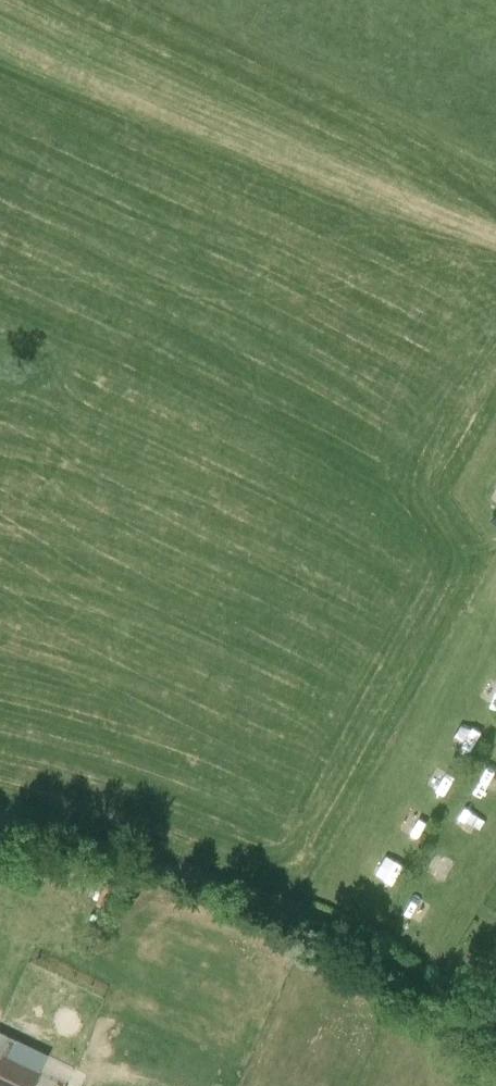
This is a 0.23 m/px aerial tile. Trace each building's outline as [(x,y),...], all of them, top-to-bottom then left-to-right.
[(485,489),(495,494),(495,472),(494,471),(485,489)] [(495,699),(495,681),(492,679),(486,695),(495,699)] [(476,747),(487,728),(468,717),(457,736),(476,747)] [(481,779),(495,788),(495,766),(491,763),(481,779)] [(435,778),(448,786),(456,773),(442,765),(435,778)] [(381,874),(399,880),(405,860),(387,855),(381,874)] [(3,1054),(8,1056),(16,1039),(0,1031),(0,1056),(2,1057),(3,1054)] [(40,1072),(8,1056),(3,1054),(2,1057),(0,1060),(0,1085),(33,1085),(40,1072)]
